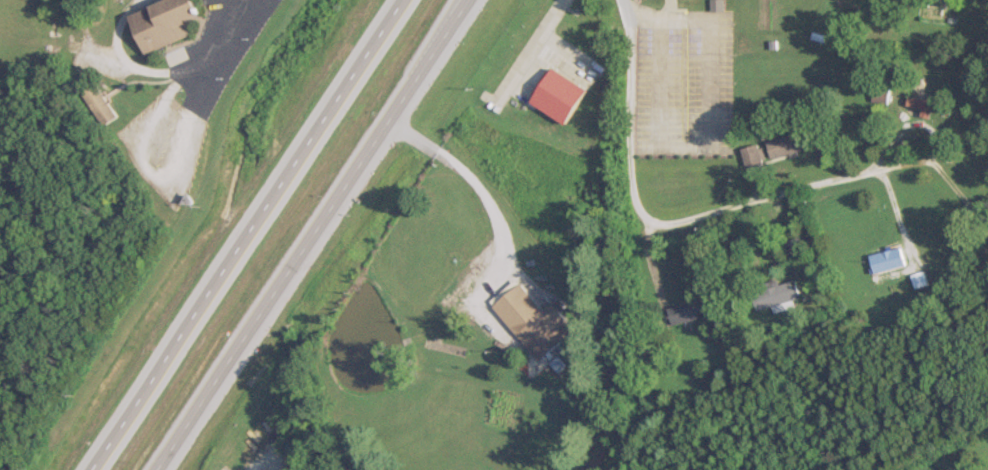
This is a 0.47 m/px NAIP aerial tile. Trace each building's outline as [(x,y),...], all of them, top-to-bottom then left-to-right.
[(194,36),(187,19),(201,14),(196,0),(167,0),(131,14),(147,54),(194,36)] [(954,104),(911,95),(909,106),(924,109),(923,115),(931,117),(933,110),(952,114),(954,104)] [(808,151),(805,134),(769,140),(772,157),(808,151)] [(743,148),(746,166),(763,162),(759,144),(743,148)] [(791,241),(792,255),(802,254),(801,241),(791,241)] [(869,257),(875,272),(907,259),(900,244),(869,257)] [(757,313),(791,303),(790,300),(799,298),(794,280),(751,291),(757,313)] [(538,361),(577,332),(554,301),(543,310),(520,281),(493,301),(538,361)] [(704,302),(669,307),(672,325),(706,319),(704,302)]
